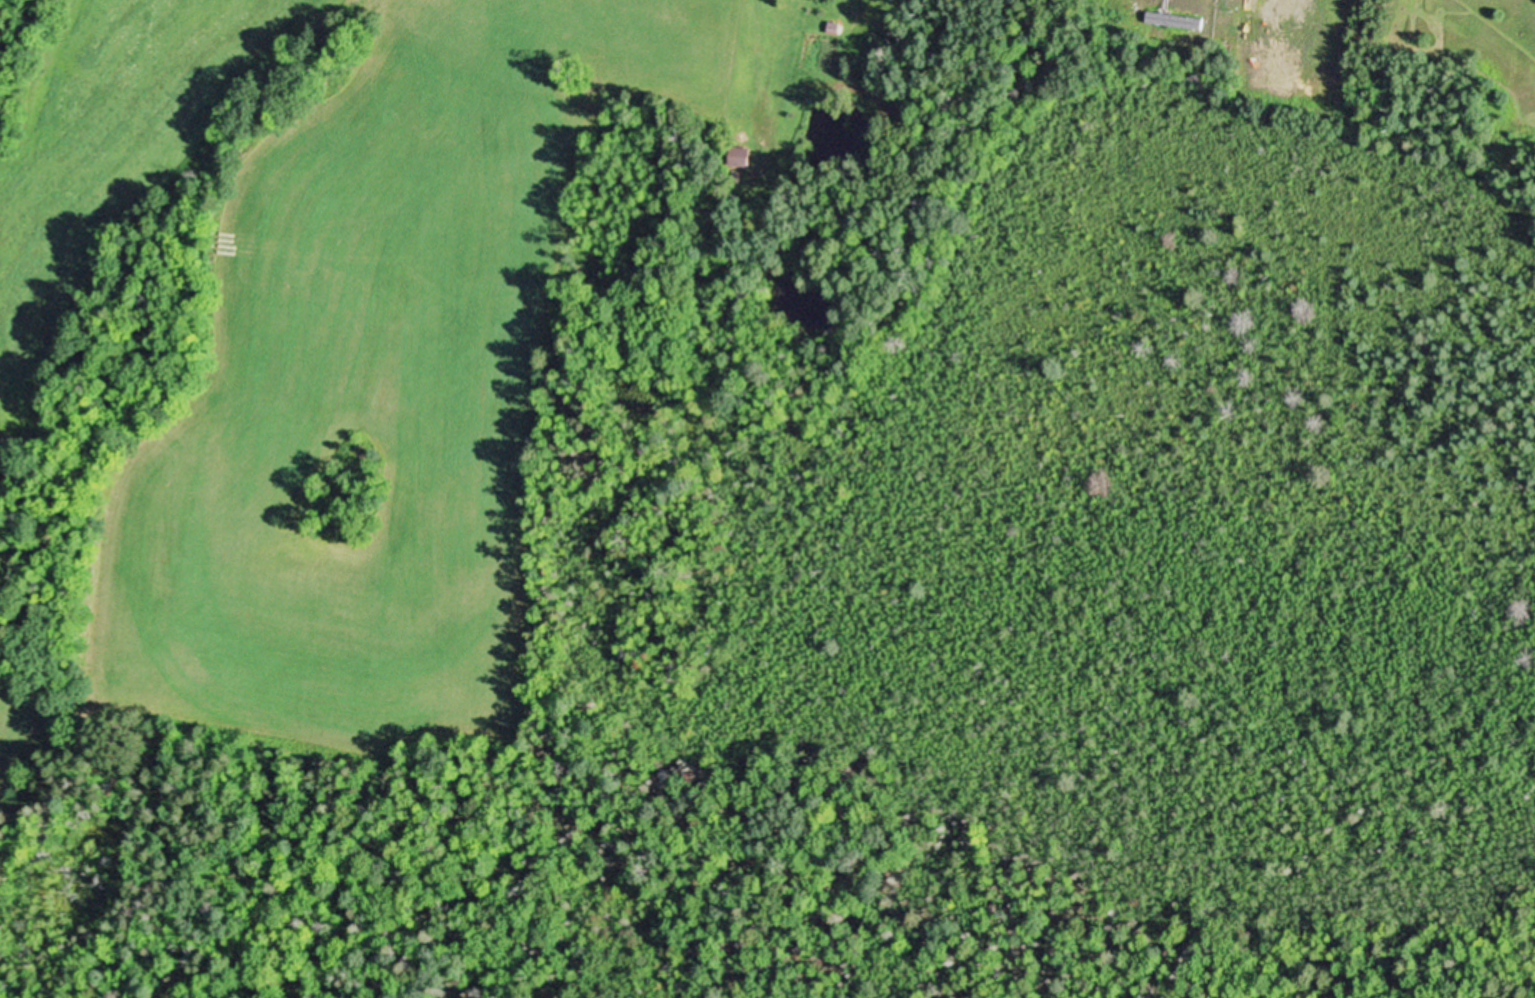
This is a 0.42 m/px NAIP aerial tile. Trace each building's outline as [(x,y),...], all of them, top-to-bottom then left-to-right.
[(1203,29),(1205,17),(1147,9),(1146,21),(1203,29)]
